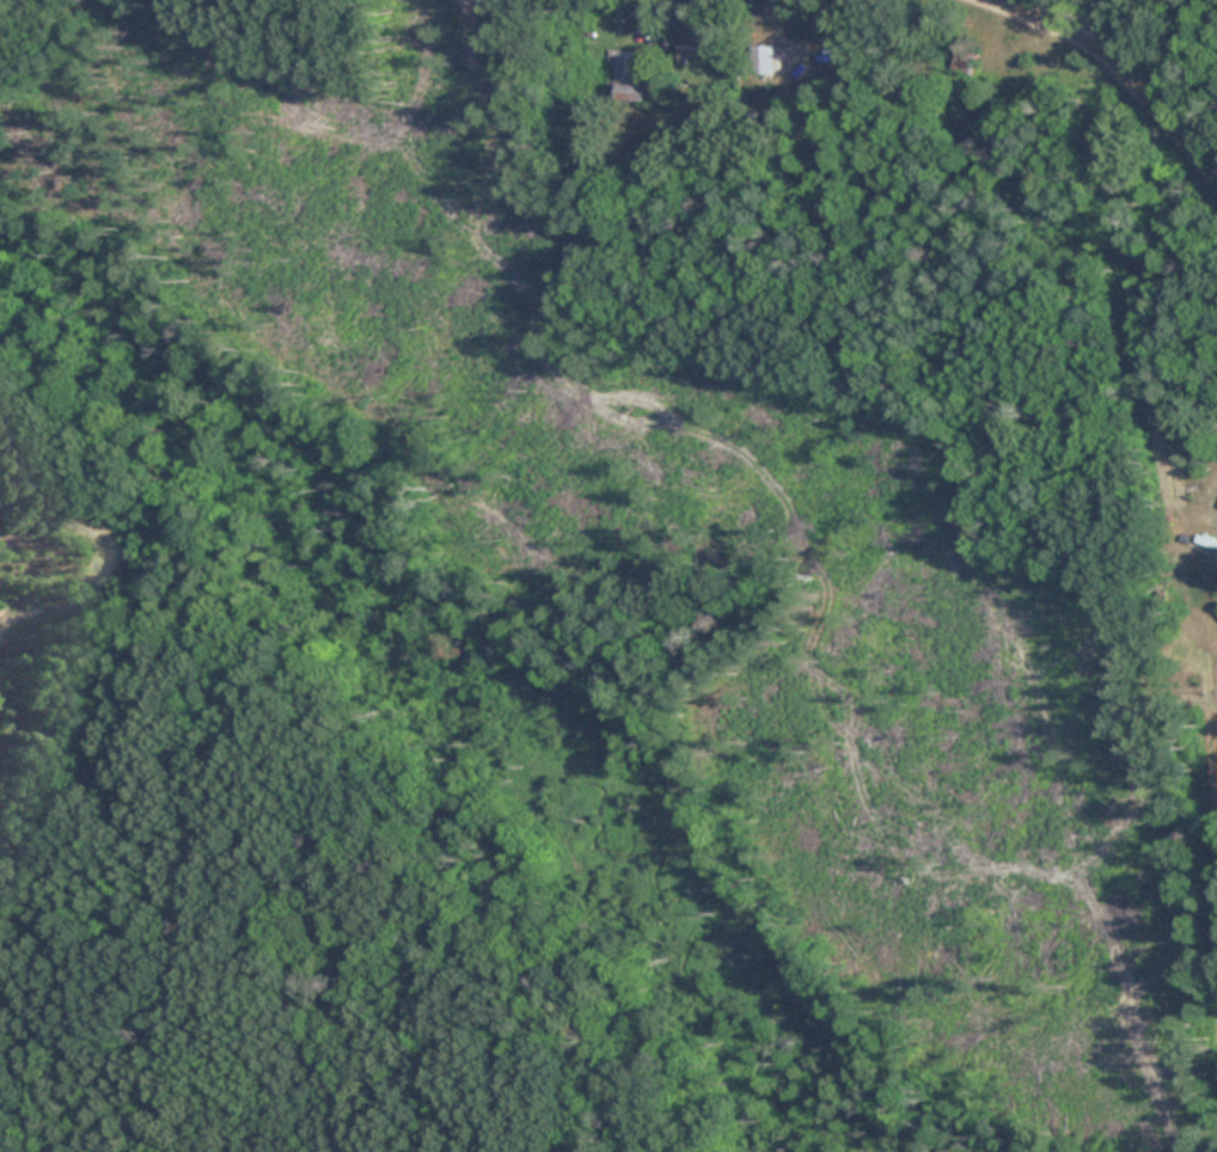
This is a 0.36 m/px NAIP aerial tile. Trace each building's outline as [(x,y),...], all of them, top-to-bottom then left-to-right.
[(711,58),(711,35),(679,36),(679,59),(711,58)] [(774,74),(774,45),(749,45),(750,74),(774,74)] [(650,101),(653,52),(608,49),(608,62),(615,62),(613,99),(650,101)] [(974,49),(953,49),(953,74),(974,75),(974,49)]
